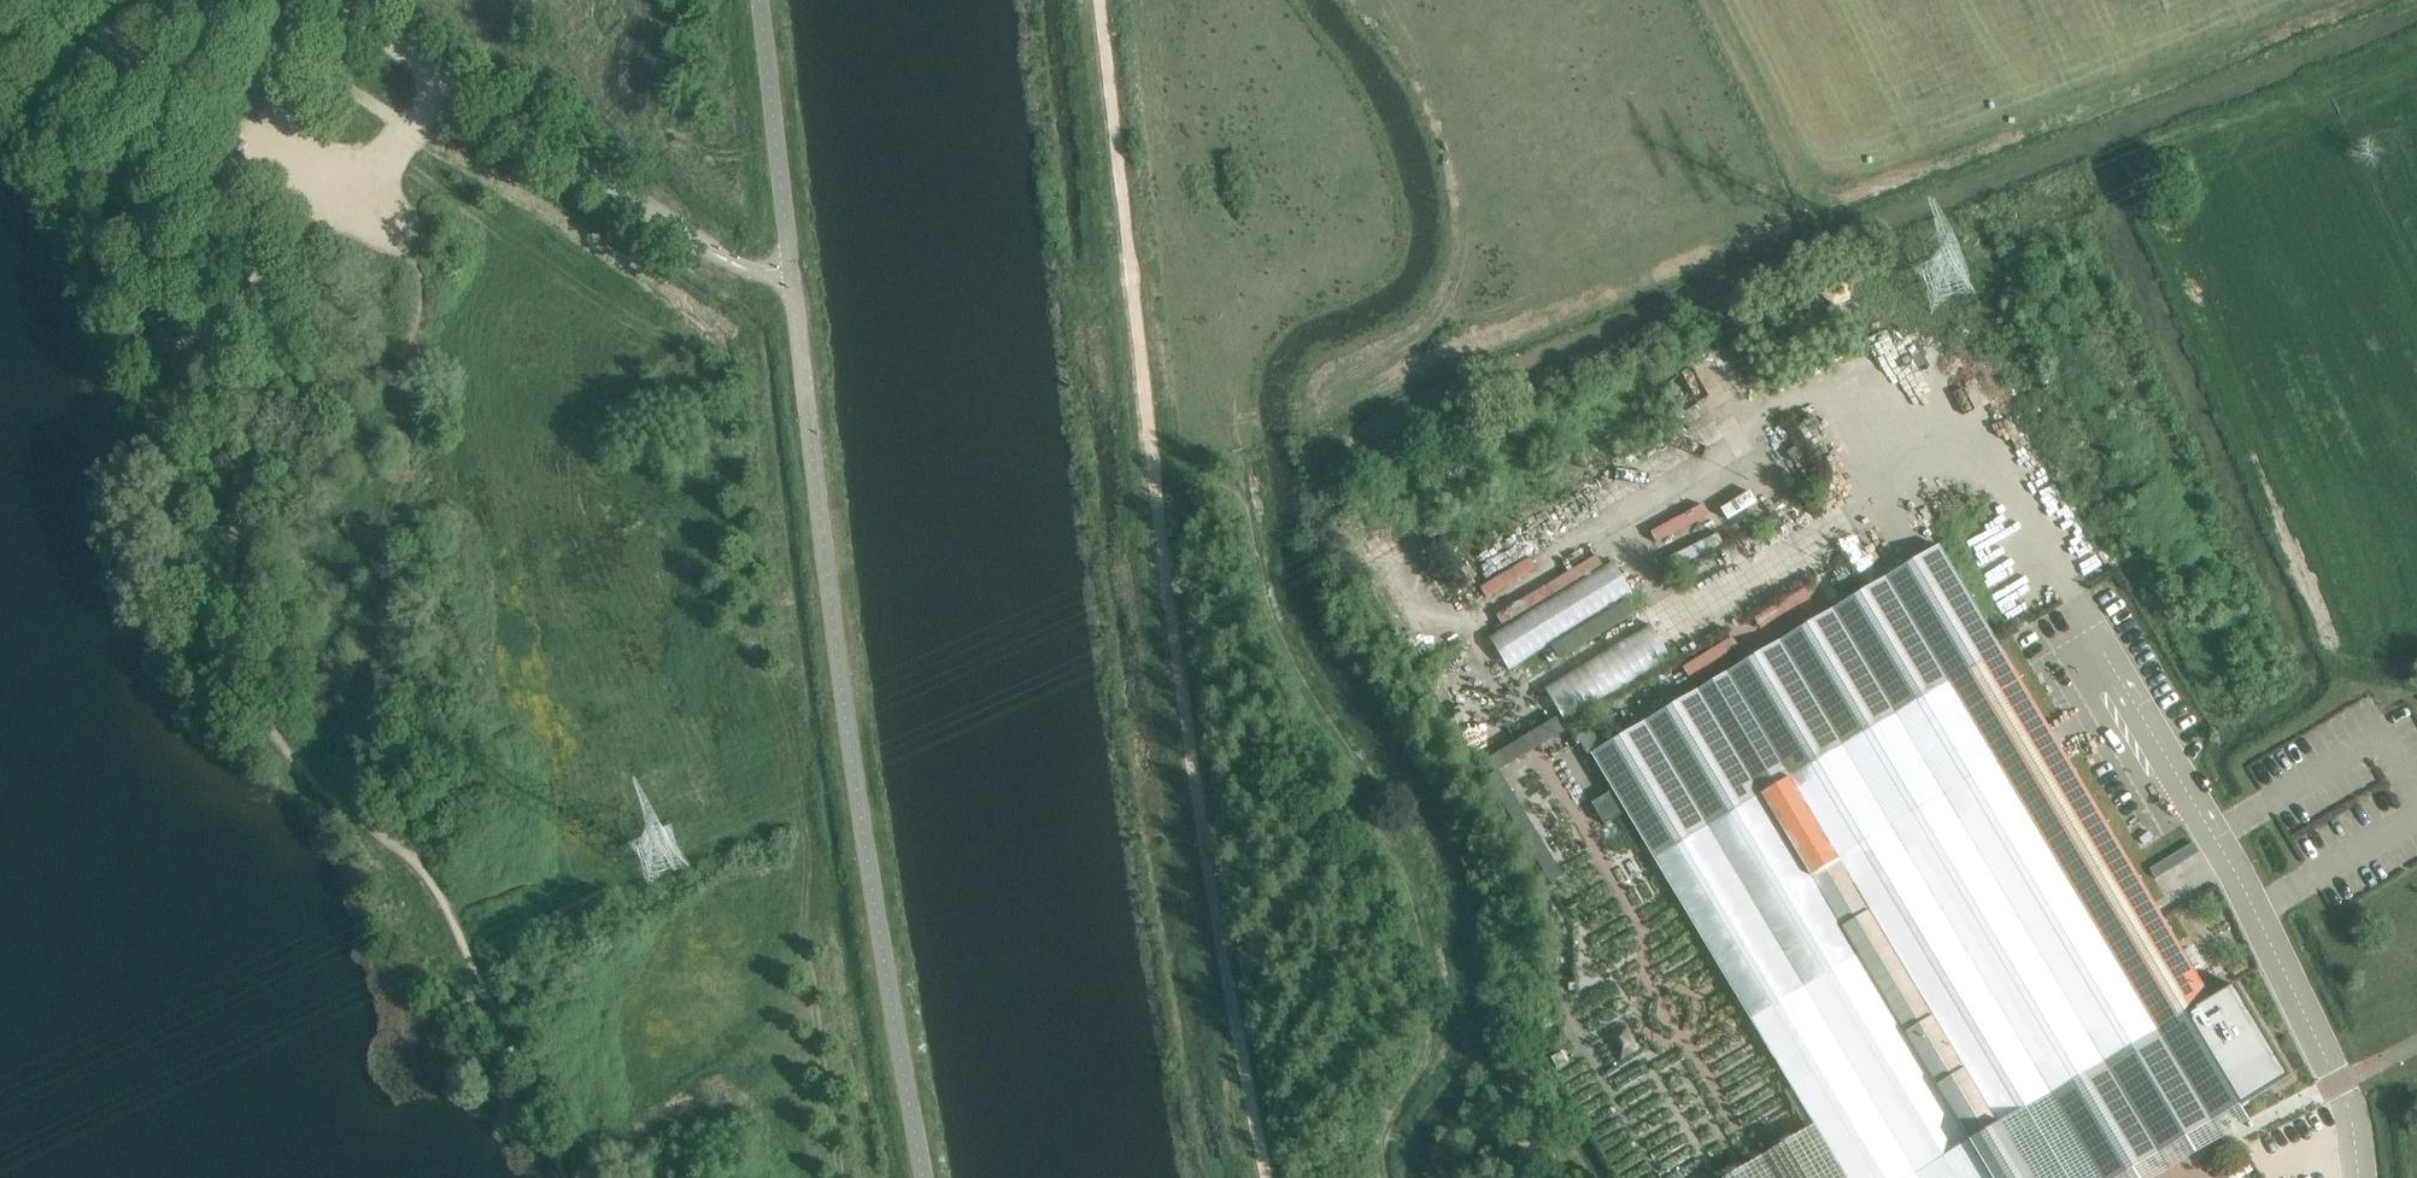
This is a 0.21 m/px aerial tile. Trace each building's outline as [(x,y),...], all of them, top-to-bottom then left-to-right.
[(1834,306),(1850,299),(1853,281),(1839,269),(1822,276),(1819,295),(1834,306)] [(1589,754),(1612,793),(1592,805),(1604,826),(1625,813),(1669,888),(1813,1125),(1725,1177),(2118,1177),(2239,1106),(2289,1076),(2288,1074),(2235,985),(2211,1000),(2210,997),(2192,969),(2162,918),(2153,903),(2067,760),(2046,725),(2018,679),(2022,676),(2003,644),(1999,646),(1996,640),(1939,545),(1878,582),(1868,588),(1602,747),(1589,754)] [(1631,592),(1610,560),(1487,635),(1508,668),(1631,592)] [(1650,624),(1544,687),(1564,720),(1670,657),(1650,624)] [(1497,748),(1503,761),(1566,733),(1559,719),(1497,748)] [(1636,1048),(1622,1026),(1605,1036),(1620,1059),(1636,1048)]
